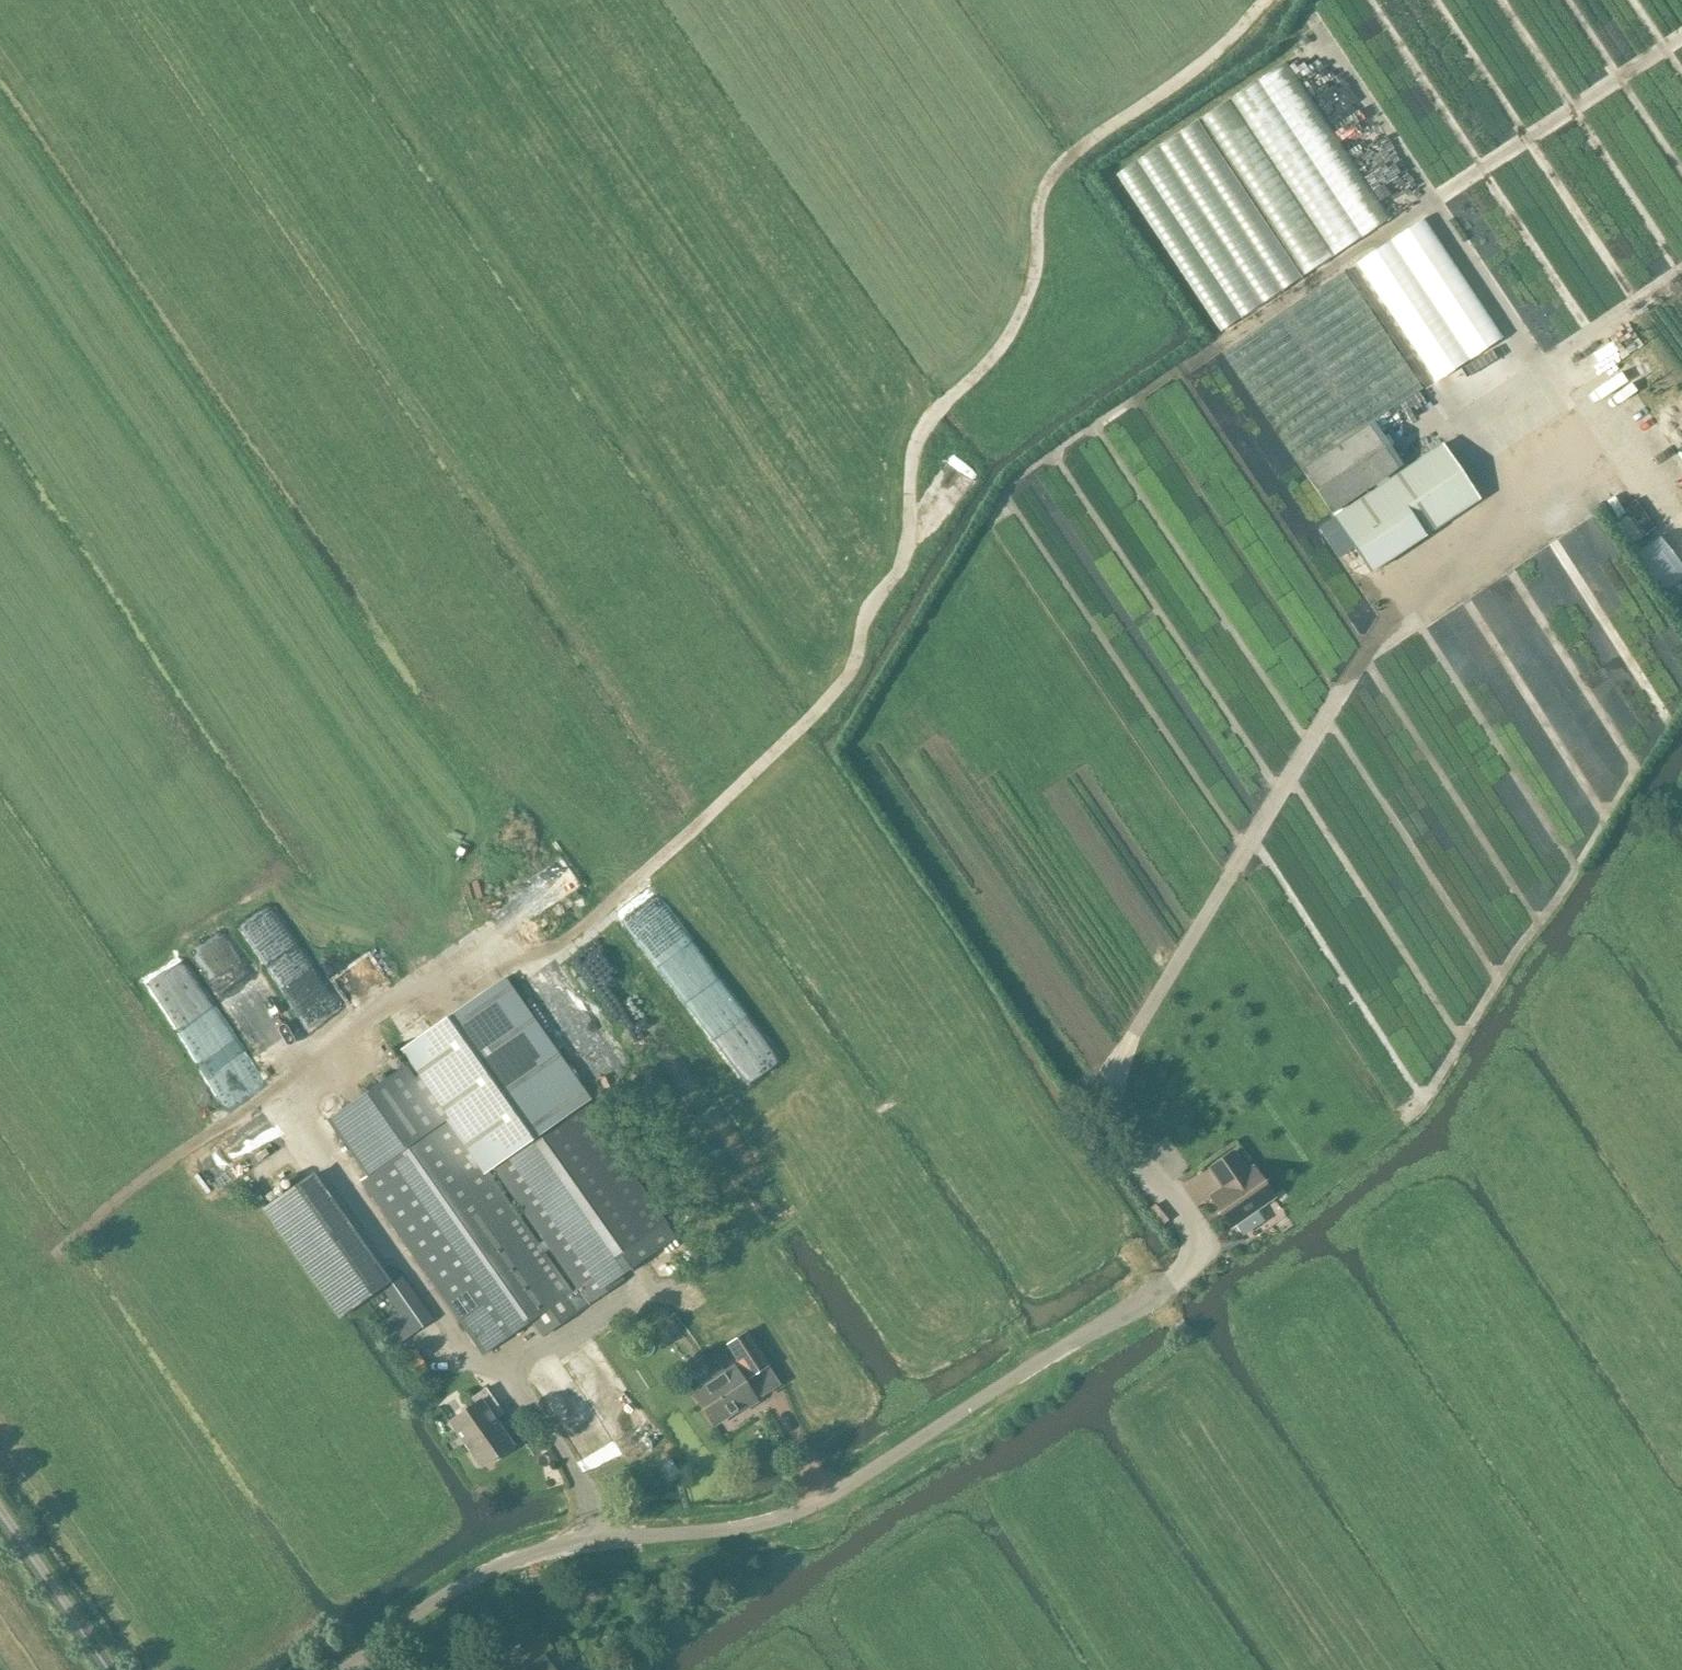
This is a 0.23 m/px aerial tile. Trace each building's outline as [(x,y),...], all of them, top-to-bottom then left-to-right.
[(1389,219),(1283,64),(1202,120),(1307,275),(1389,219)] [(1301,278),(1197,121),(1117,174),(1221,331),(1301,278)] [(1424,218),(1357,262),(1436,382),(1503,338),(1424,218)] [(1342,271),(1222,353),(1301,470),(1331,514),(1374,485),(1375,486),(1387,478),(1386,476),(1397,469),(1367,425),(1422,388),(1342,271)] [(1377,488),(1334,518),(1370,572),(1434,529),(1397,475),(1389,480),(1387,478),(1375,486),(1377,488)] [(1344,533),(1334,518),(1319,528),(1329,543),(1344,533)] [(406,1046),(424,1071),(415,1078),(405,1065),(328,1119),(367,1175),(361,1179),(483,1354),(531,1320),(542,1336),(623,1280),(611,1263),(666,1225),(583,1105),(588,1101),(500,975),(406,1046)] [(1218,1180),(1220,1179),(1225,1186),(1210,1196),(1231,1226),(1273,1197),(1253,1167),(1247,1171),(1233,1152),(1210,1168),(1218,1180)] [(263,1209),(339,1317),(384,1285),(308,1177),(263,1209)] [(727,1345),(749,1377),(767,1365),(745,1332),(727,1345)] [(740,1412),(756,1400),(733,1367),(723,1374),(721,1371),(710,1378),(713,1381),(693,1395),(713,1425),(738,1409),(740,1412)] [(481,1467),(513,1444),(495,1418),(503,1412),(486,1389),(473,1398),(477,1403),(449,1422),(481,1467)] [(674,1477),(681,1472),(676,1466),(670,1470),(674,1477)] [(544,1655),(554,1648),(543,1634),(515,1656),(525,1666),(521,1669),(556,1669),(544,1655)]
